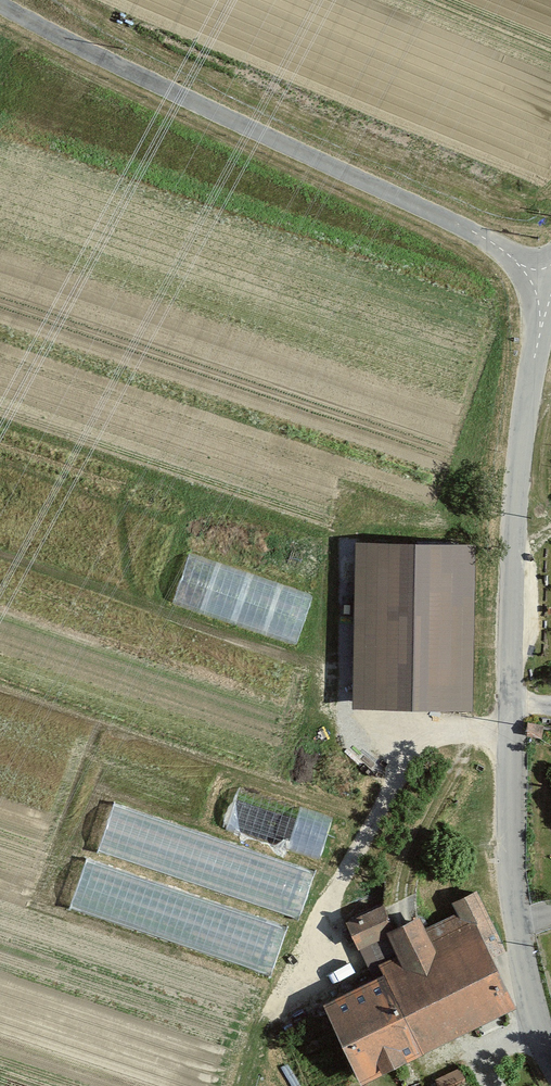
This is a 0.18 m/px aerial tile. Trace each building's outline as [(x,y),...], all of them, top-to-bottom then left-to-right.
[(473,533),(356,532),(355,698),(471,699),(473,533)] [(314,595),(190,551),(169,603),(295,646),(314,595)] [(335,817),(239,788),(225,832),(320,862),(335,817)] [(323,997),(360,1076),(517,1003),(494,953),(506,948),(477,887),(452,899),(457,909),(426,923),(419,910),(405,917),(393,922),(384,901),(346,918),(368,966),(378,961),(382,970),(323,997)] [(243,948),(238,969),(269,976),(274,955),(243,948)] [(460,1066),(435,1077),(439,1085),(462,1085),(468,1083),(460,1066)]
